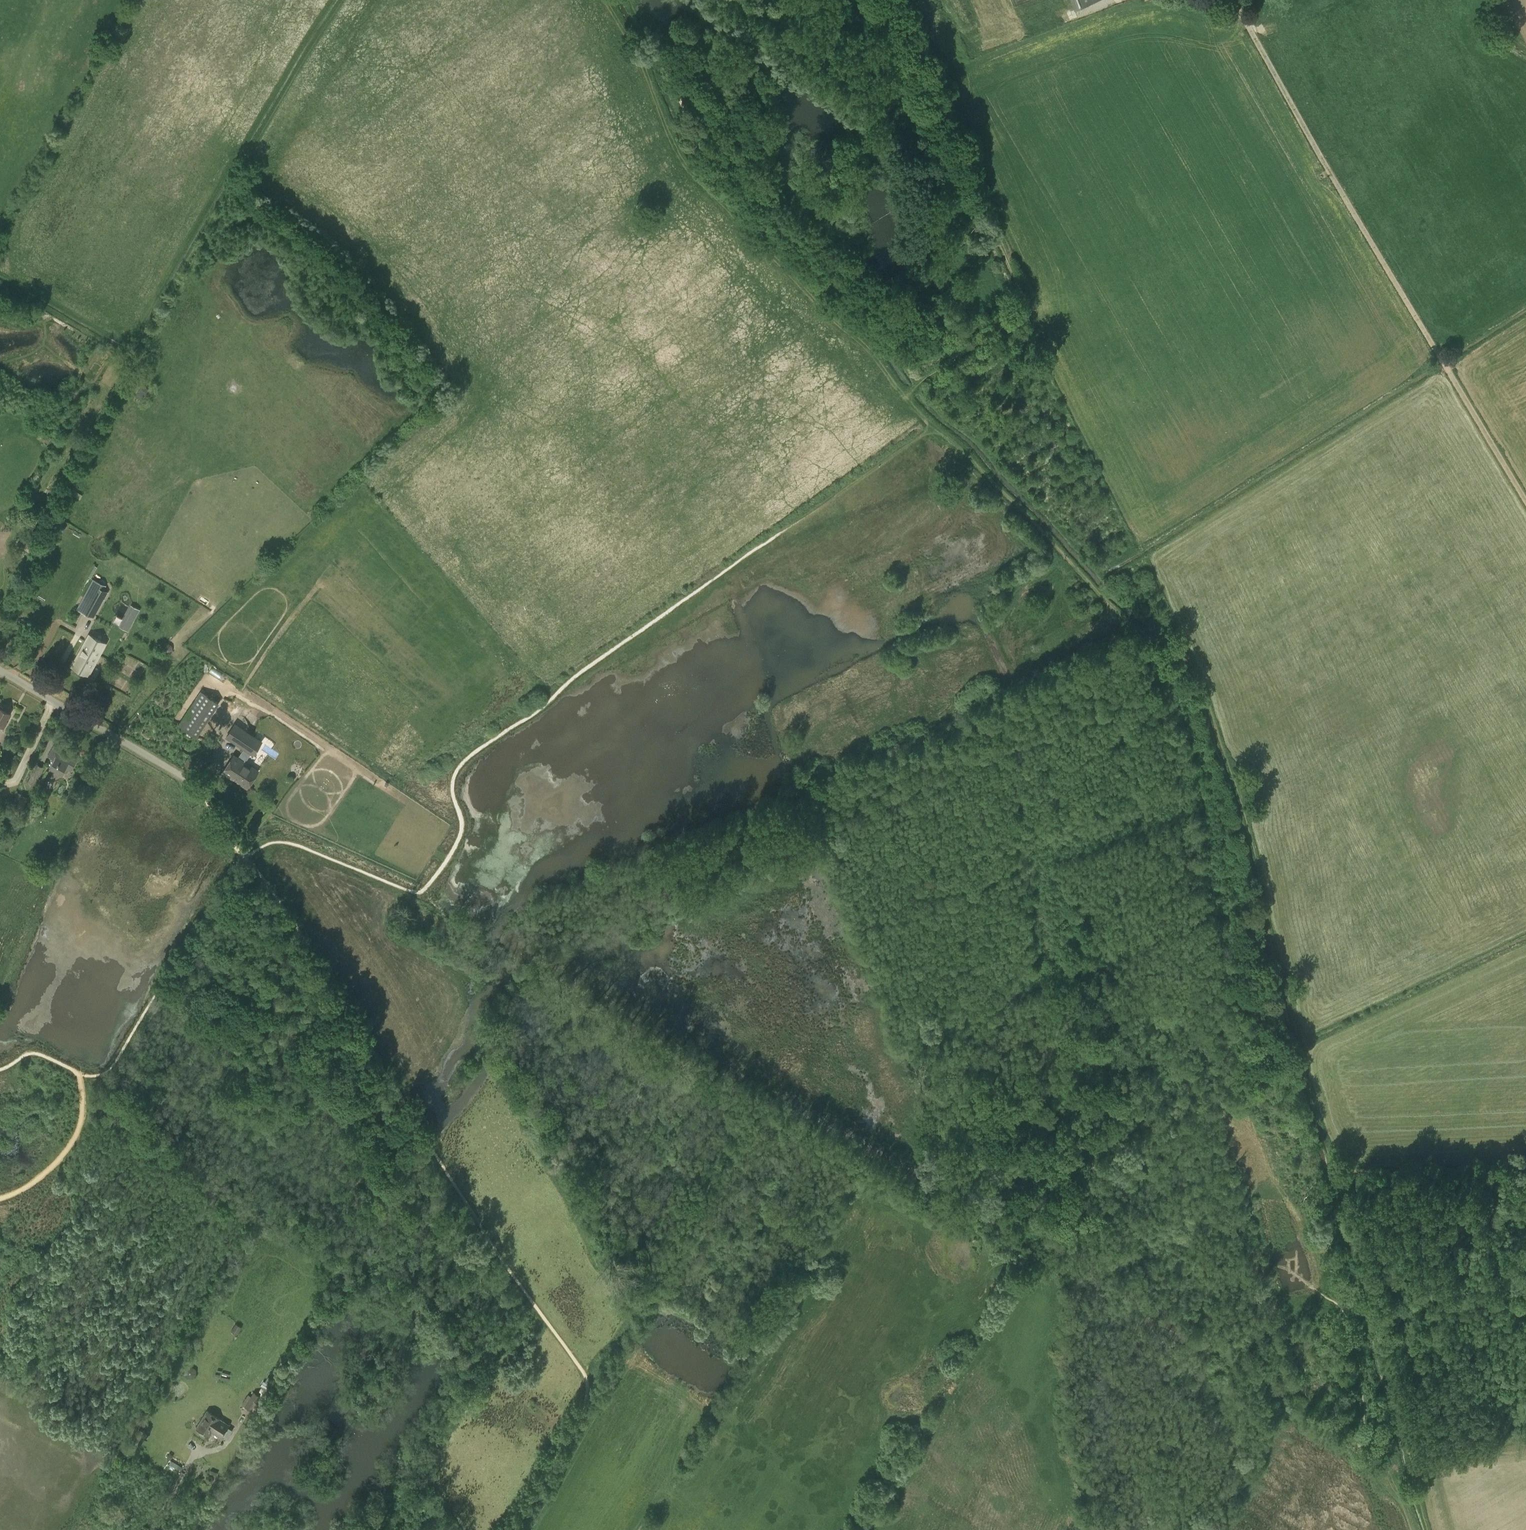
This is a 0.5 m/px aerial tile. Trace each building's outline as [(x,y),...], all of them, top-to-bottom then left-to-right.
[(1073,8),(1096,0),(1070,0),(1073,8)] [(148,389),(142,385),(135,396),(142,400),(148,389)] [(92,617),(106,592),(99,588),(101,583),(93,578),(77,608),(92,617)] [(123,618),(132,623),(140,609),(131,604),(123,618)] [(90,646),(84,643),(72,666),(88,675),(97,658),(105,643),(95,638),(90,646)] [(0,732),(7,721),(5,720),(10,713),(0,707),(0,732)] [(204,720),(188,710),(179,724),(195,735),(204,720)] [(233,754),(222,771),(247,788),(258,771),(245,762),(251,753),(253,754),(261,741),(235,723),(226,736),(244,748),(238,757),(233,754)] [(54,759),(50,767),(62,773),(65,768),(71,771),(77,759),(54,746),(48,756),(54,759)] [(27,784),(34,787),(44,768),(37,764),(27,784)] [(10,808),(22,813),(29,797),(18,792),(10,808)] [(189,1379),(196,1372),(188,1363),(181,1371),(189,1379)] [(245,1405),(256,1412),(265,1397),(253,1390),(245,1405)] [(208,1436),(211,1431),(220,1437),(228,1425),(207,1411),(196,1428),(208,1436)]
